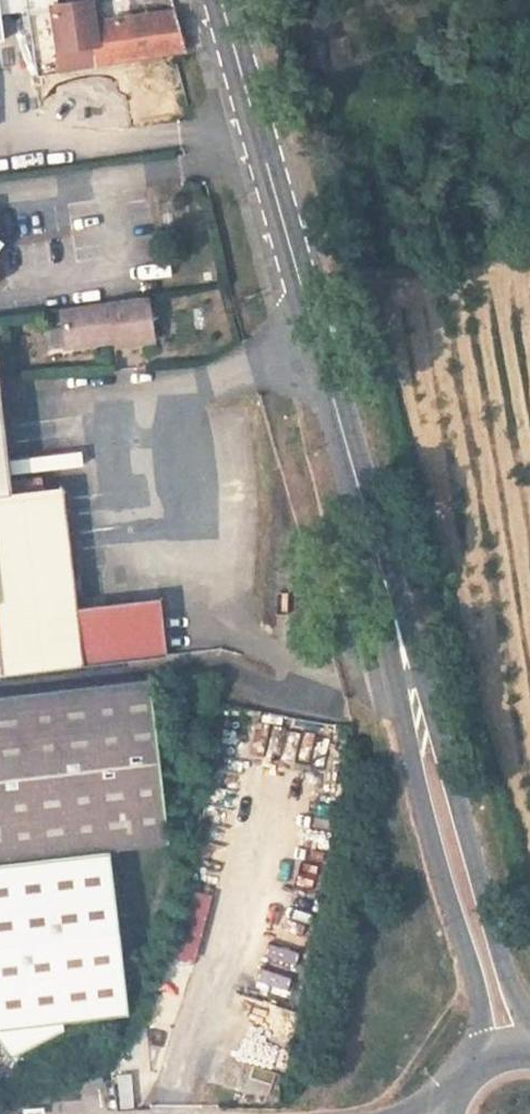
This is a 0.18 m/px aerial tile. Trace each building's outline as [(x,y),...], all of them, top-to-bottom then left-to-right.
[(30,6),(54,2),(54,0),(0,0),(0,11),(30,6)] [(48,12),(51,29),(89,22),(85,2),(60,6),(61,11),(48,12)] [(170,8),(89,22),(51,29),(56,68),(181,47),(170,8)] [(151,337),(144,291),(56,304),(59,330),(76,329),(78,342),(100,339),(101,334),(113,333),(114,343),(151,337)] [(59,330),(61,344),(78,342),(76,329),(59,330)] [(149,655),(144,598),(62,607),(49,489),(0,494),(0,673),(149,655)] [(135,679),(0,695),(0,1057),(47,1036),(47,1026),(112,1019),(92,851),(154,843),(135,679)] [(193,963),(212,896),(189,889),(170,956),(193,963)] [(254,1066),(246,1084),(267,1093),(274,1075),(254,1066)] [(114,1076),(121,1106),(135,1103),(128,1073),(114,1076)]
